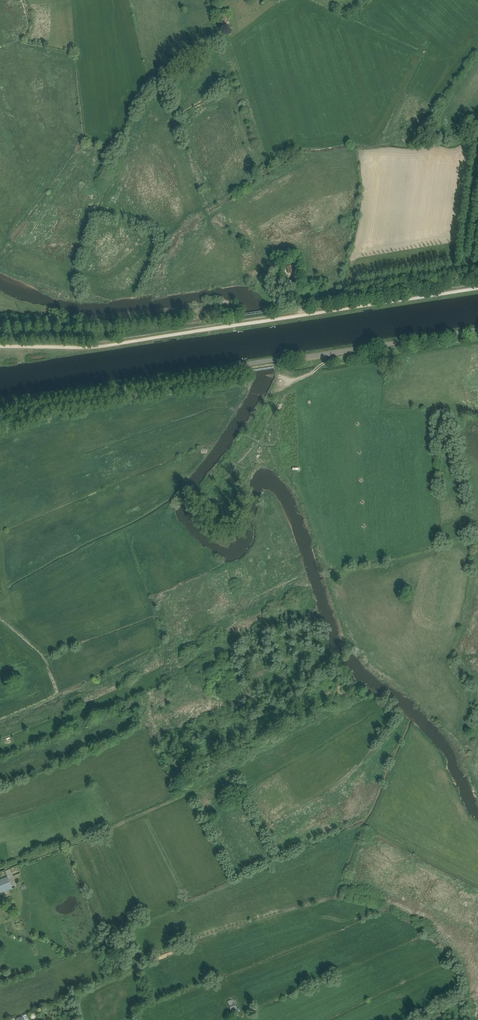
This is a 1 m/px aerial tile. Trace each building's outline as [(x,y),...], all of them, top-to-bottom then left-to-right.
[(12,888),(8,877),(0,880),(0,893),(12,888)] [(234,999),(228,1001),(232,1014),(238,1012),(234,999)]
